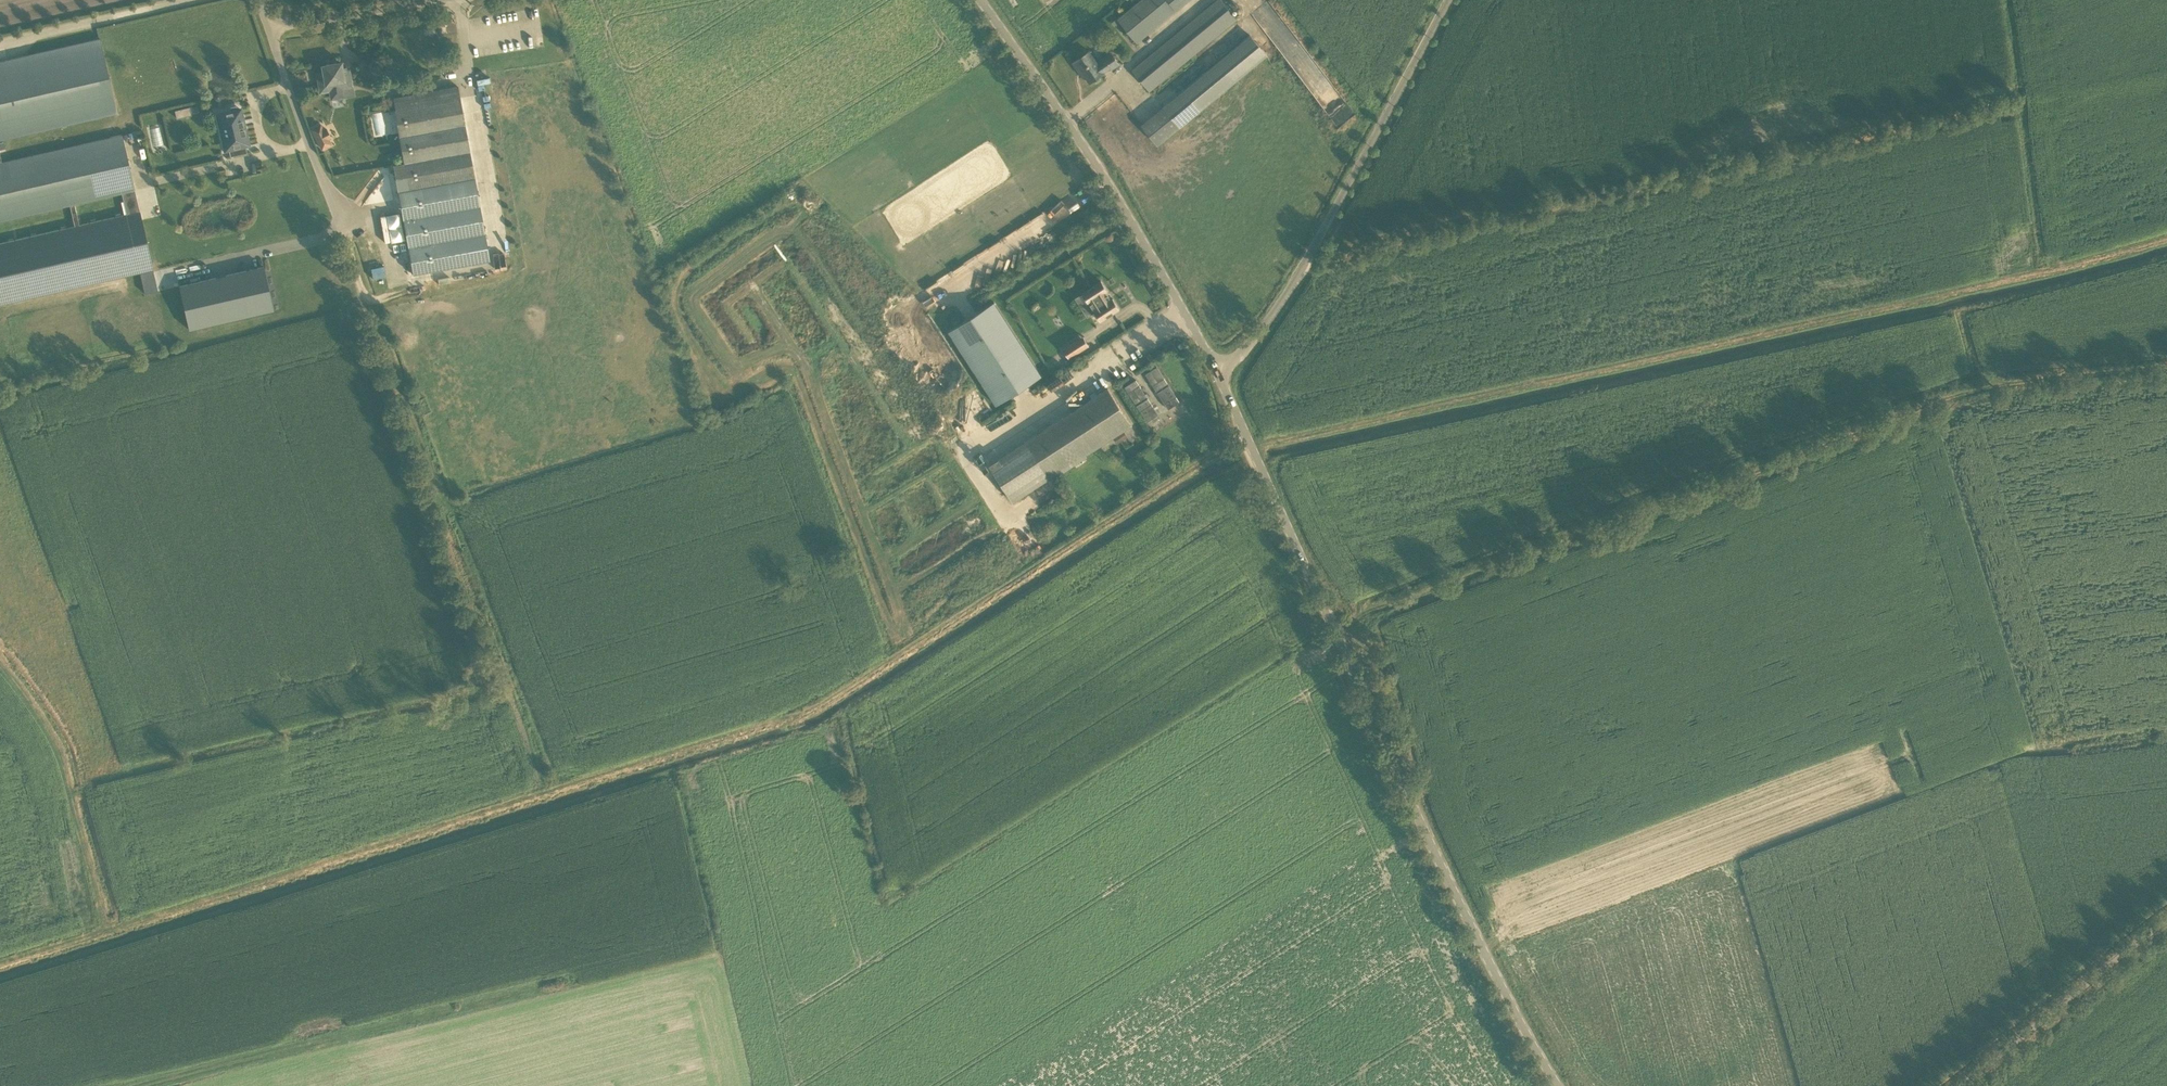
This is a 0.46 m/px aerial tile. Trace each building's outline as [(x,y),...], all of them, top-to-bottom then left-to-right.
[(1188,0),(1141,0),(1117,19),(1137,43),(1188,0)] [(1237,18),(1222,0),(1217,0),(1132,70),(1149,91),(1237,18)] [(117,113),(100,38),(0,61),(0,140),(117,113)] [(1167,112),(1163,107),(1141,125),(1158,145),(1267,55),(1256,41),(1168,113),(1167,112)] [(1089,51),(1073,62),(1083,77),(1085,76),(1089,82),(1104,73),(1103,72),(1111,67),(1112,68),(1119,64),(1111,53),(1097,63),(1089,51)] [(455,54),(438,57),(441,71),(458,68),(455,54)] [(344,80),(340,63),(336,63),(336,62),(326,64),(326,65),(322,66),(323,72),(317,74),(320,92),(352,86),(350,79),(344,80)] [(457,86),(425,92),(393,97),(395,110),(394,110),(404,163),(393,165),(413,274),(489,260),(469,151),(457,86)] [(238,110),(237,107),(235,106),(231,107),(229,109),(230,111),(222,113),(224,124),(219,125),(224,144),(225,144),(227,150),(228,149),(230,156),(247,153),(245,145),(247,145),(245,137),(247,136),(244,126),(242,126),(241,120),(243,120),(240,109),(238,110)] [(323,125),(310,131),(319,153),(332,147),(329,141),(331,140),(327,130),(325,131),(323,125)] [(0,154),(0,221),(70,205),(74,226),(0,243),(0,305),(153,270),(140,211),(122,134),(2,162),(0,154)] [(506,269),(505,255),(493,256),(494,269),(506,269)] [(263,266),(178,286),(188,329),(273,310),(263,266)] [(1100,321),(1105,318),(1119,309),(1113,298),(1111,299),(1106,292),(1108,291),(1101,280),(1082,293),(1100,321)] [(996,405),(1042,376),(994,302),(948,331),(996,405)] [(1072,343),(1063,349),(1069,358),(1078,352),(1072,343)] [(1167,383),(1157,367),(1145,374),(1156,391),(1167,383)] [(1136,379),(1124,387),(1135,403),(1147,396),(1136,379)] [(1179,402),(1169,385),(1157,392),(1168,409),(1179,402)] [(1108,388),(1025,441),(989,464),(1012,502),(1049,478),(1131,425),(1108,388)] [(1147,422),(1158,415),(1148,398),(1136,405),(1147,422)] [(1117,443),(1128,437),(1124,430),(1113,437),(1117,443)]
